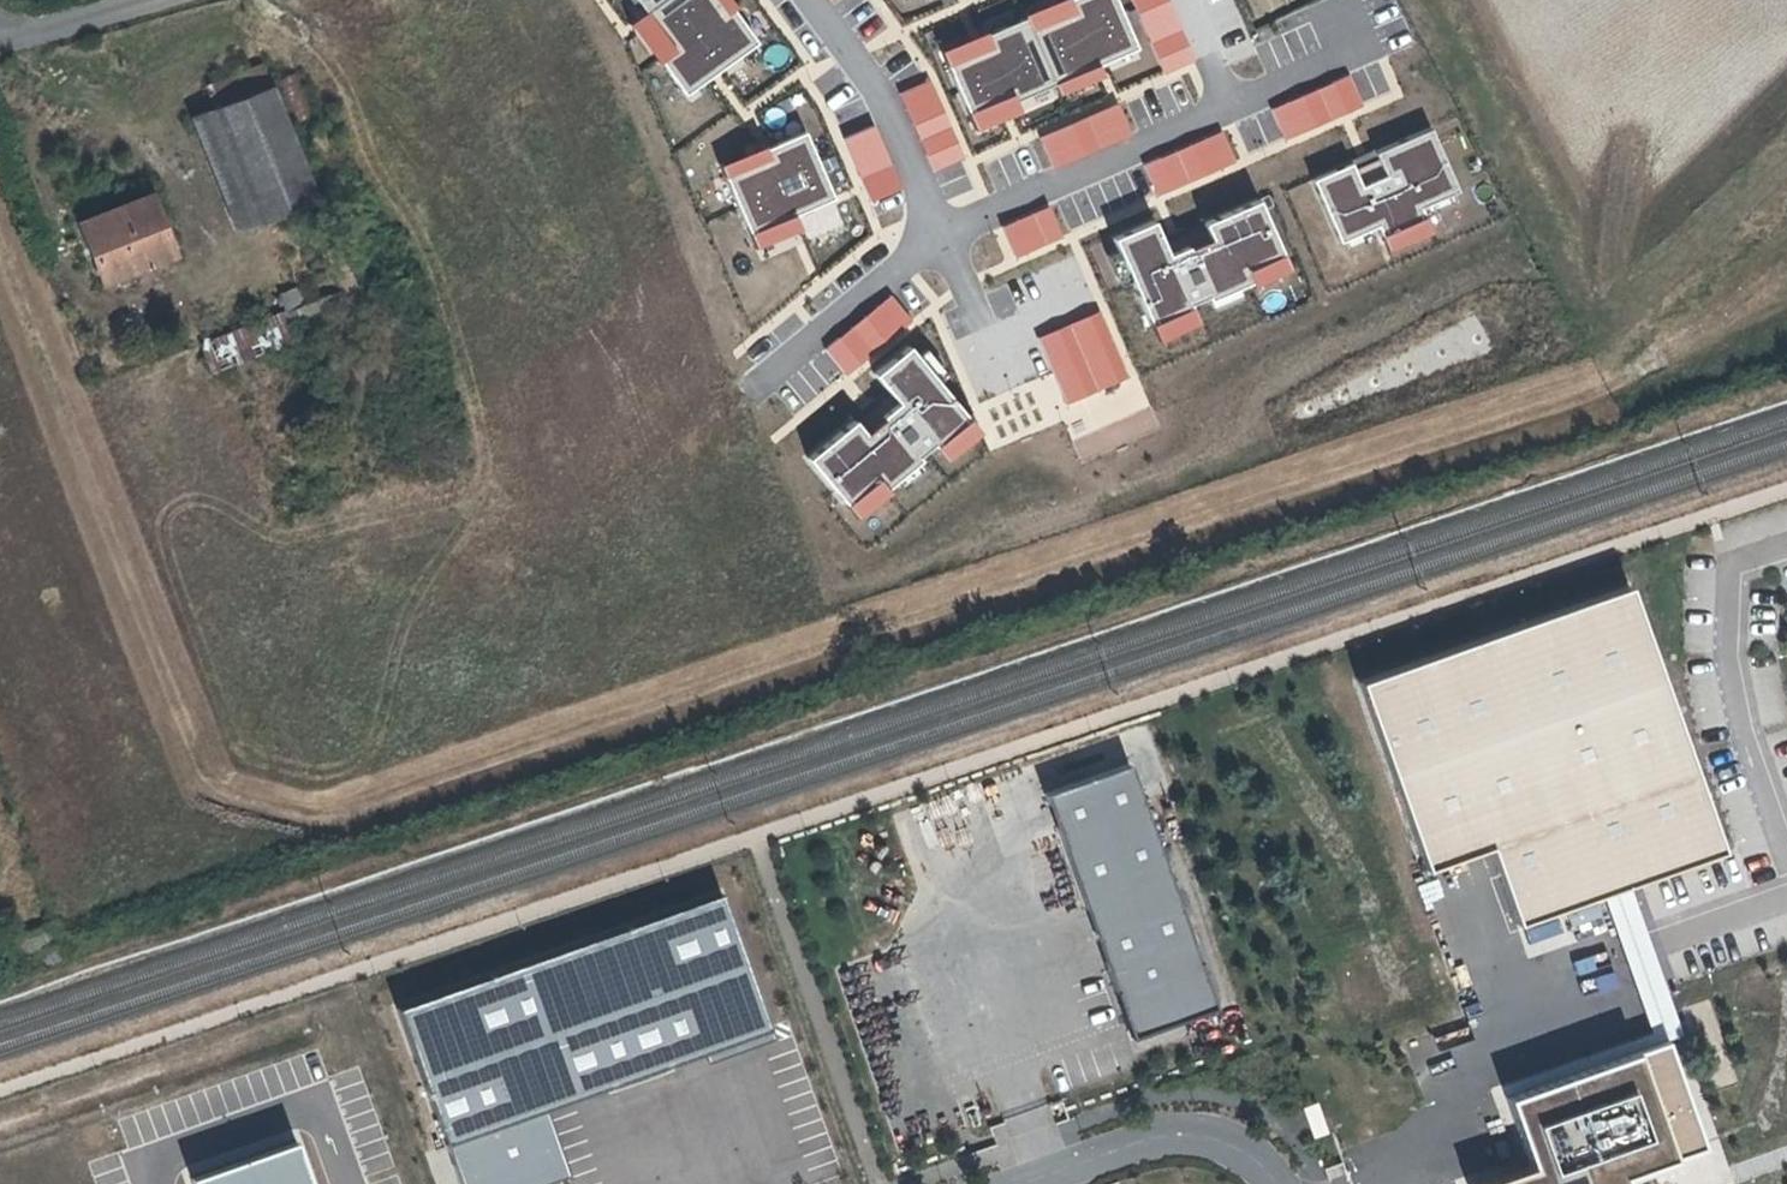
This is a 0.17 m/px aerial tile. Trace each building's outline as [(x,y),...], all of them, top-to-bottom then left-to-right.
[(722,7),(717,0),(638,0),(644,9),(637,14),(663,50),(656,54),(683,91),(755,39),(729,2),(722,7)] [(1135,46),(1115,0),(1065,0),(1066,3),(1026,20),(1023,15),(981,33),(984,39),(943,56),(971,123),(1013,105),(1011,99),(1052,81),(1055,87),(1096,69),(1094,63),(1135,46)] [(1168,0),(1131,0),(1163,72),(1193,59),(1168,0)] [(1270,107),(1283,138),(1361,105),(1348,74),(1270,107)] [(898,91),(931,169),(962,156),(928,78),(898,91)] [(318,199),(271,84),(187,119),(234,233),(318,199)] [(1038,135),(1051,166),(1129,133),(1116,102),(1038,135)] [(899,185),(872,123),(841,136),(869,198),(899,185)] [(1380,235),(1422,216),(1418,206),(1455,190),(1428,127),(1373,151),(1376,158),(1351,168),(1348,161),(1310,178),(1337,241),(1375,224),(1380,235)] [(751,239),(793,221),(790,213),(831,195),(802,128),(760,147),(764,155),(722,173),(751,239)] [(1142,163),(1155,194),(1233,161),(1220,130),(1142,163)] [(1110,236),(1147,322),(1188,305),(1186,301),(1203,294),(1205,298),(1248,279),(1243,268),(1279,253),(1255,198),(1200,221),(1202,224),(1160,242),(1150,218),(1110,236)] [(178,258),(156,199),(81,226),(104,286),(178,258)] [(1000,224),(1013,255),(1060,235),(1047,204),(1000,224)] [(287,315),(204,348),(215,375),(301,342),(298,333),(354,312),(345,290),(357,285),(344,253),(330,258),(343,290),(307,304),(302,289),(281,297),(287,315)] [(889,294),(824,348),(846,375),(911,320),(889,294)] [(1098,309),(1035,336),(1064,402),(1127,375),(1098,309)] [(966,418),(906,345),(872,372),(889,392),(854,421),(852,418),(805,456),(843,503),(874,478),(882,487),(918,458),(915,454),(930,442),(932,445),(966,418)] [(1634,592),(1365,687),(1432,874),(1495,850),(1524,929),(1728,855),(1634,592)] [(1134,768),(1051,799),(1138,1040),(1221,1012),(1134,768)] [(1629,1181),(1710,1154),(1671,1045),(1514,1102),(1539,1172),(1505,1183),(1630,1183),(1629,1181)] [(1318,1104),(1302,1110),(1313,1140),(1329,1134),(1318,1104)] [(192,1172),(196,1183),(319,1183),(302,1135),(192,1172)]
